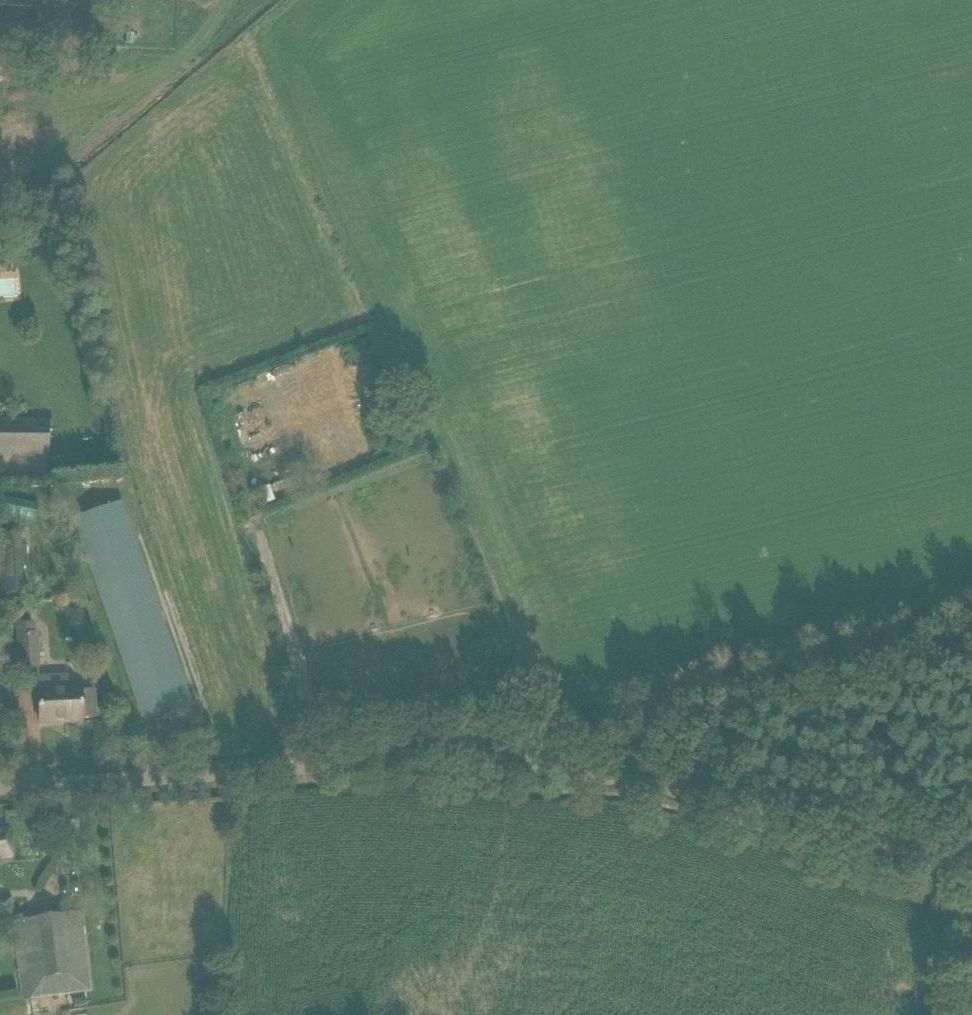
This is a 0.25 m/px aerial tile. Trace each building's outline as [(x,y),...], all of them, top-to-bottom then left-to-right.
[(0,422),(0,454),(47,454),(47,423),(0,422)] [(6,500),(3,515),(35,522),(38,507),(6,500)] [(189,702),(183,683),(120,503),(73,520),(142,718),(189,702)] [(0,533),(0,590),(0,593),(23,592),(21,565),(26,565),(25,545),(20,546),(19,532),(0,533)] [(36,635),(34,635),(33,624),(18,625),(20,668),(37,667),(36,635)] [(56,680),(56,678),(37,679),(38,691),(39,724),(82,722),(82,718),(95,718),(94,692),(81,692),(81,689),(56,690),(56,680)] [(10,846),(9,826),(0,827),(0,865),(12,864),(10,846)] [(12,914),(11,897),(0,897),(0,915),(12,914)] [(22,1000),(89,992),(80,914),(13,922),(22,1000)]
